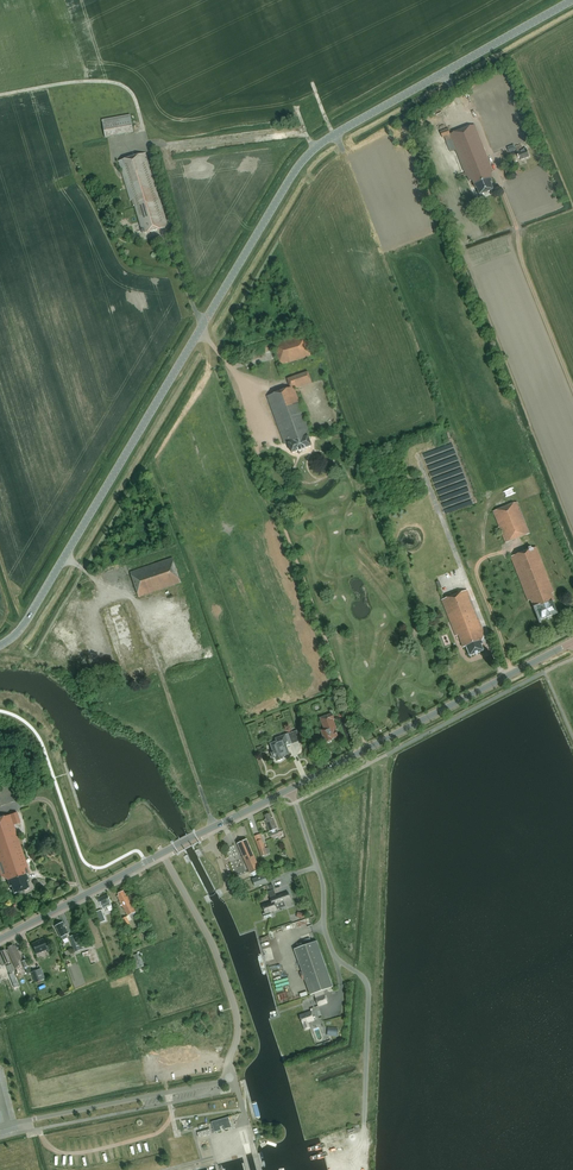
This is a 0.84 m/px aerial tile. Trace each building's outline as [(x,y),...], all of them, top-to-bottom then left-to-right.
[(106,137),(134,132),(131,114),(103,119),(106,137)] [(492,172),(493,172),(475,125),(450,134),(448,129),(441,132),(443,138),(445,137),(447,141),(452,139),(464,171),(465,171),(467,177),(469,176),(471,182),(474,181),(477,188),(478,188),(480,195),(494,190),(492,184),(493,184),(491,179),(492,179),(492,172)] [(419,136),(429,133),(427,127),(417,130),(419,136)] [(521,159),(530,156),(527,147),(523,149),(522,145),(517,146),(521,159)] [(165,228),(167,224),(146,153),(119,161),(131,201),(132,200),(135,206),(136,206),(143,234),(165,228)] [(306,333),(273,343),(280,365),(313,355),(306,333)] [(305,448),(312,446),(309,437),(310,436),(307,427),(308,426),(295,388),(312,382),(309,371),(288,379),(291,387),(267,396),(284,442),(289,443),(292,452),(299,450),(299,451),(306,449),(305,448)] [(443,453),(451,450),(453,449),(451,444),(441,448),(443,453)] [(518,502),(493,511),(506,543),(530,533),(518,502)] [(551,616),(558,613),(553,602),(555,601),(553,593),(554,592),(537,547),(511,556),(528,601),(531,600),(534,607),(537,608),(541,620),(547,617),(547,618),(552,617),(551,616)] [(173,558),(131,572),(139,597),(181,583),(173,558)] [(87,598),(96,595),(92,585),(83,588),(87,598)] [(483,641),(485,634),(468,590),(443,600),(457,636),(459,635),(464,647),(467,646),(471,656),(485,650),(483,644),(484,644),(483,641)] [(333,739),(338,737),(336,730),(337,729),(334,719),(335,719),(332,713),(320,717),(325,730),(321,731),(323,737),(324,736),(325,739),(326,742),(329,743),(332,742),(333,739)] [(287,746),(301,741),(297,730),(278,738),(279,741),(271,744),(274,752),(271,753),(273,758),(276,757),(277,761),(284,758),(283,757),(291,755),(287,746)] [(28,888),(26,881),(28,881),(26,874),(30,873),(14,825),(21,822),(17,812),(0,818),(0,874),(1,876),(7,880),(9,887),(11,886),(13,893),(28,888)] [(270,813),(264,815),(266,819),(264,819),(269,832),(277,828),(274,819),(273,819),(272,818),(270,813)] [(251,874),(260,870),(247,839),(237,843),(251,874)] [(262,856),(268,854),(266,850),(265,848),(262,839),(256,841),(259,850),(262,856)] [(265,875),(253,879),(256,887),(268,882),(265,875)] [(119,895),(118,896),(120,901),(120,902),(121,903),(122,903),(128,916),(136,912),(126,893),(125,894),(123,891),(118,893),(119,895)] [(272,902),(263,905),(265,913),(263,914),(265,919),(272,916),(271,912),(277,910),(275,904),(280,903),(291,899),(289,892),(277,896),(270,898),(272,902)] [(103,909),(111,905),(110,902),(111,902),(108,894),(98,899),(103,909)] [(127,916),(122,919),(126,926),(130,924),(127,916)] [(65,934),(68,932),(62,922),(55,925),(63,940),(67,937),(65,934)] [(74,935),(69,937),(75,952),(84,949),(82,944),(78,946),(74,935)] [(36,942),(32,944),(36,954),(47,950),(48,952),(53,951),(49,942),(45,944),(43,939),(36,942)] [(317,941),(294,949),(302,972),(300,973),(302,979),(304,978),(310,995),(333,987),(317,941)] [(14,946),(13,944),(8,947),(8,949),(7,950),(15,968),(20,966),(18,961),(21,959),(15,945),(14,946)] [(15,971),(12,964),(11,964),(5,949),(0,951),(0,962),(2,966),(7,963),(8,965),(7,965),(10,973),(15,971)] [(140,953),(132,956),(136,969),(144,966),(141,955),(140,954),(140,953)] [(35,983),(41,981),(37,970),(36,971),(31,972),(35,983)] [(318,997),(316,998),(319,1007),(328,1003),(325,995),(318,997)] [(311,1011),(300,1015),(303,1024),(305,1030),(310,1028),(308,1022),(309,1022),(314,1020),(311,1011)] [(229,1117),(212,1122),(215,1132),(221,1130),(220,1127),(224,1126),(225,1129),(232,1127),(229,1117)] [(210,1129),(197,1132),(199,1137),(211,1133),(210,1129)]
